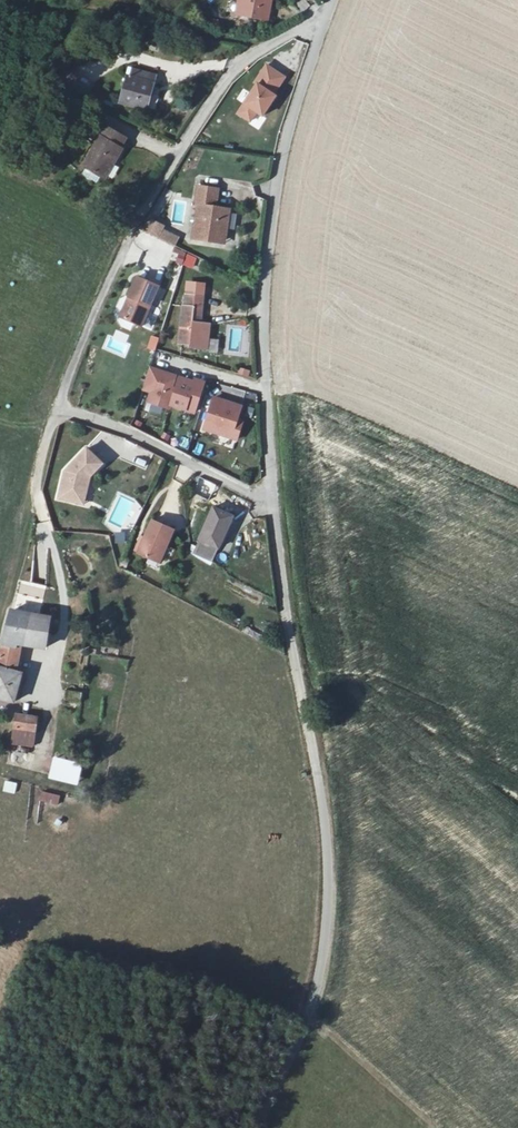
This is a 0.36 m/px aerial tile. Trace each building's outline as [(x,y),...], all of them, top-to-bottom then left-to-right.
[(243,16),(247,0),(239,0),(236,15),(243,16)] [(243,16),(269,20),(274,0),(247,0),(243,16)] [(130,75),(122,103),(150,109),(163,62),(142,56),(136,76),(130,75)] [(235,114),(251,124),(256,115),(262,118),(288,76),(266,63),(235,114)] [(57,83),(88,96),(94,83),(63,69),(57,83)] [(104,131),(87,161),(110,173),(127,144),(104,131)] [(224,231),(231,232),(235,210),(217,208),(220,190),(201,185),(197,205),(201,206),(195,237),(222,242),(224,231)] [(176,245),(180,235),(154,226),(150,235),(176,245)] [(230,243),(231,232),(224,231),(222,242),(230,243)] [(171,262),(183,264),(186,249),(174,246),(171,262)] [(159,285),(138,275),(129,294),(132,296),(123,315),(141,324),(159,285)] [(160,286),(154,301),(159,303),(165,288),(160,286)] [(132,296),(129,294),(120,314),(123,315),(132,296)] [(185,295),(182,344),(193,345),(194,333),(203,334),(205,297),(185,295)] [(151,337),(147,350),(153,352),(157,339),(151,337)] [(238,374),(251,378),(253,372),(240,368),(238,374)] [(181,377),(154,369),(147,390),(156,393),(153,403),(174,410),(176,406),(179,395),(176,394),(181,377)] [(183,382),(179,395),(176,406),(199,414),(208,384),(199,381),(197,387),(183,382)] [(247,408),(220,399),(210,430),(242,441),(247,425),(242,423),(247,408)] [(87,484),(105,464),(89,450),(68,474),(62,500),(83,505),(87,484)] [(87,484),(83,505),(87,506),(92,485),(87,484)] [(216,508),(201,539),(222,549),(237,518),(216,508)] [(161,562),(176,532),(157,522),(141,552),(161,562)] [(0,662),(0,698),(20,702),(26,674),(14,671),(20,646),(47,650),(49,641),(54,642),(55,634),(49,632),(52,618),(14,611),(0,662)] [(15,743),(37,747),(42,720),(19,716),(15,743)] [(53,757),(48,779),(77,786),(82,763),(53,757)] [(4,781),(3,793),(15,794),(17,782),(4,781)] [(58,806),(60,796),(41,791),(38,801),(58,806)]
